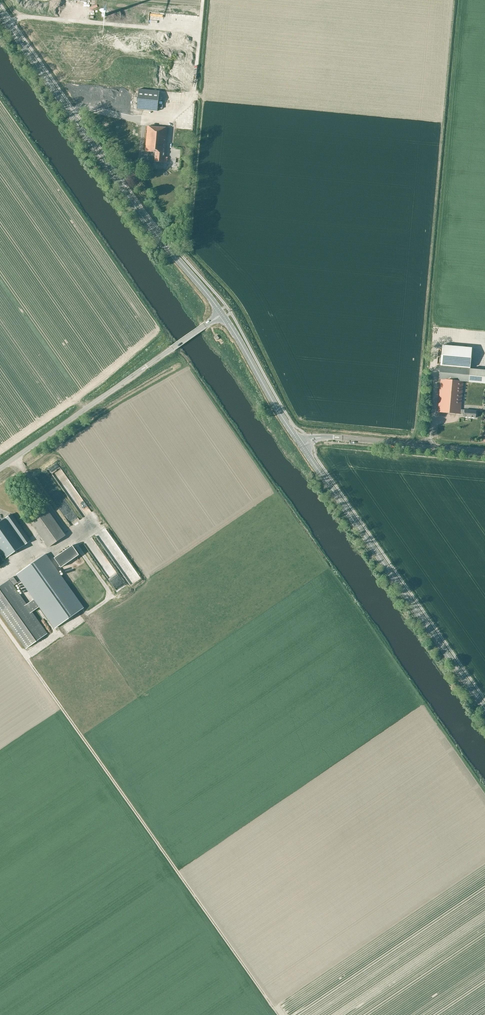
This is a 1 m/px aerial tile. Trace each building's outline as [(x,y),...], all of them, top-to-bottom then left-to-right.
[(137,109),(158,111),(160,90),(139,88),(137,109)] [(165,157),(165,156),(168,127),(148,126),(145,151),(156,151),(155,162),(163,162),(167,163),(168,157),(165,157)] [(462,348),(442,346),(440,366),(461,368),(462,348)] [(440,366),(439,378),(441,379),(439,412),(461,414),(462,413),(465,414),(465,416),(477,417),(477,410),(462,409),(464,381),(470,381),(470,382),(484,383),(484,370),(461,368),(440,366)] [(49,466),(50,468),(47,469),(51,477),(60,472),(55,463),(49,466)] [(30,521),(49,547),(66,535),(48,509),(30,521)] [(29,537),(12,514),(6,518),(0,522),(0,547),(8,557),(25,545),(31,541),(29,537)] [(80,554),(73,545),(55,558),(61,567),(80,554)] [(27,603),(33,611),(41,605),(58,628),(82,611),(42,556),(18,573),(36,597),(27,603)] [(18,582),(14,576),(0,586),(0,610),(27,648),(48,633),(33,611),(27,603),(14,585),(18,582)]
